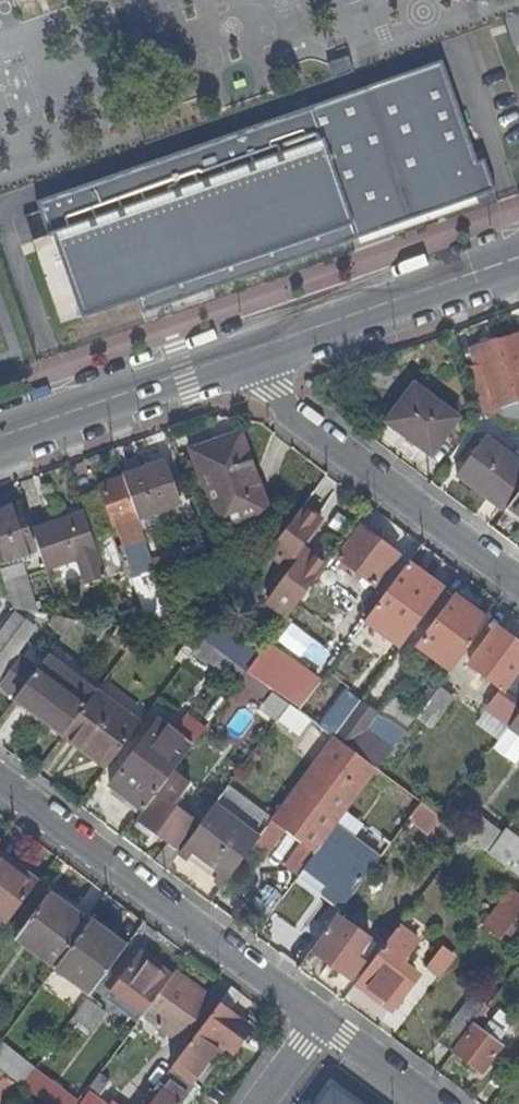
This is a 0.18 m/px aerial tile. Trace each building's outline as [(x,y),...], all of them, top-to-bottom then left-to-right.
[(432,65),(25,206),(29,215),(14,221),(22,245),(41,238),(70,319),(125,300),(130,316),(331,245),(358,226),(370,222),(448,203),(485,195),(475,164),(467,167),(432,65)] [(475,415),(518,422),(511,401),(518,398),(518,362),(509,332),(462,349),(468,365),(458,368),(475,415)] [(449,418),(402,384),(389,403),(397,409),(383,428),(421,455),(449,418)] [(257,515),(229,436),(181,452),(209,532),(257,515)] [(498,513),(499,511),(518,485),(518,472),(478,442),(450,479),(498,513)] [(153,464),(88,487),(101,526),(167,504),(153,464)] [(499,511),(518,524),(518,522),(518,485),(499,511)] [(317,520),(296,504),(258,556),(278,571),(281,567),(284,570),(258,606),(279,620),(318,567),(294,550),(317,520)] [(0,507),(0,561),(3,560),(4,563),(21,558),(18,550),(22,549),(7,505),(0,507)] [(72,514),(23,532),(37,571),(63,562),(72,586),(94,578),(91,569),(80,538),(72,514)] [(366,587),(389,556),(354,530),(331,560),(366,587)] [(102,531),(80,538),(91,569),(113,562),(102,531)] [(362,616),(359,620),(384,638),(427,579),(403,561),(362,616)] [(4,611),(27,614),(13,576),(0,580),(0,600),(4,611)] [(450,662),(459,650),(455,648),(477,619),(446,597),(416,637),(450,662)] [(359,620),(362,616),(348,606),(331,629),(345,640),(359,620)] [(8,698),(28,671),(6,655),(25,629),(6,615),(0,622),(0,692),(8,698)] [(66,620),(51,618),(45,627),(55,635),(66,620)] [(311,665),(324,646),(289,621),(276,640),(311,665)] [(208,623),(195,641),(238,672),(239,673),(253,656),(208,623)] [(131,631),(109,626),(98,639),(115,653),(131,631)] [(490,631),(462,669),(492,692),(484,703),(498,713),(506,702),(515,709),(518,703),(518,653),(490,631)] [(450,662),(416,637),(411,643),(445,669),(450,662)] [(195,641),(180,638),(165,659),(175,666),(183,655),(195,641)] [(238,672),(195,641),(183,655),(227,687),(230,682),(238,672)] [(253,656),(239,673),(261,689),(281,704),(290,710),(307,684),(257,648),(253,656)] [(86,692),(39,657),(28,671),(8,698),(55,733),(56,732),(86,692)] [(239,673),(238,672),(230,682),(253,700),(261,689),(239,673)] [(131,726),(86,692),(56,732),(77,747),(74,751),(99,770),(131,726)] [(339,694),(314,728),(327,738),(370,769),(383,752),(356,732),(368,715),(339,694)] [(430,694),(413,717),(427,727),(443,704),(430,694)] [(55,733),(8,698),(4,702),(52,737),(55,733)] [(515,709),(504,724),(518,735),(518,703),(515,709)] [(290,710),(281,704),(269,721),(291,737),(304,721),(290,710)] [(370,716),(368,715),(356,732),(383,752),(397,732),(393,729),(389,727),(385,724),(381,721),(373,718),(370,716)] [(103,786),(135,810),(164,771),(183,746),(150,722),(103,786)] [(370,769),(327,738),(251,838),(250,840),(266,851),(279,833),(291,842),(275,864),(291,876),(297,868),(338,813),(370,769)] [(171,855),(192,826),(165,806),(181,784),(164,771),(135,810),(129,819),(162,844),(148,863),(160,871),(171,855)] [(413,801),(401,818),(420,831),(431,815),(413,801)] [(250,840),(251,838),(207,805),(192,826),(171,855),(215,887),(250,840)] [(316,895),(334,909),(372,857),(364,851),(373,839),(338,813),(297,868),(322,887),(316,895)] [(473,815),(459,835),(475,847),(482,852),(497,833),(473,815)] [(482,852),(518,880),(518,844),(500,829),(497,833),(482,852)] [(475,847),(459,835),(445,852),(462,864),(475,847)] [(0,869),(0,922),(28,884),(10,870),(7,874),(0,869)] [(502,885),(475,922),(492,935),(518,899),(518,898),(502,885)] [(47,968),(80,923),(41,895),(7,940),(46,969),(47,968)] [(365,937),(332,912),(305,948),(344,977),(358,959),(351,955),(365,937)] [(116,948),(81,922),(80,923),(47,968),(83,994),(116,948)] [(412,942),(391,926),(362,964),(366,967),(352,984),(389,1012),(402,994),(410,983),(391,970),(412,942)] [(440,978),(456,955),(440,944),(425,967),(440,978)] [(137,1012),(163,977),(132,953),(103,992),(116,1001),(110,1008),(130,1022),(137,1012)] [(202,996),(167,972),(163,977),(137,1012),(166,1034),(176,1020),(181,1024),(202,996)] [(434,1043),(475,1074),(496,1046),(465,1023),(479,1004),(468,996),(434,1043)] [(98,1014),(79,999),(64,1019),(83,1033),(98,1014)] [(245,1029),(212,1004),(166,1067),(186,1082),(210,1049),(223,1058),(245,1029)] [(93,1072),(70,1103),(100,1103),(91,1098),(104,1080),(93,1072)] [(144,1097),(110,1072),(104,1080),(91,1098),(100,1103),(139,1103),(144,1097)] [(0,1075),(0,1102),(13,1085),(0,1075)] [(15,1086),(39,1103),(56,1103),(21,1078),(15,1086)] [(153,1084),(144,1097),(139,1103),(176,1103),(180,1099),(161,1086),(159,1088),(153,1084)] [(331,1090),(321,1103),(349,1103),(331,1090)]
